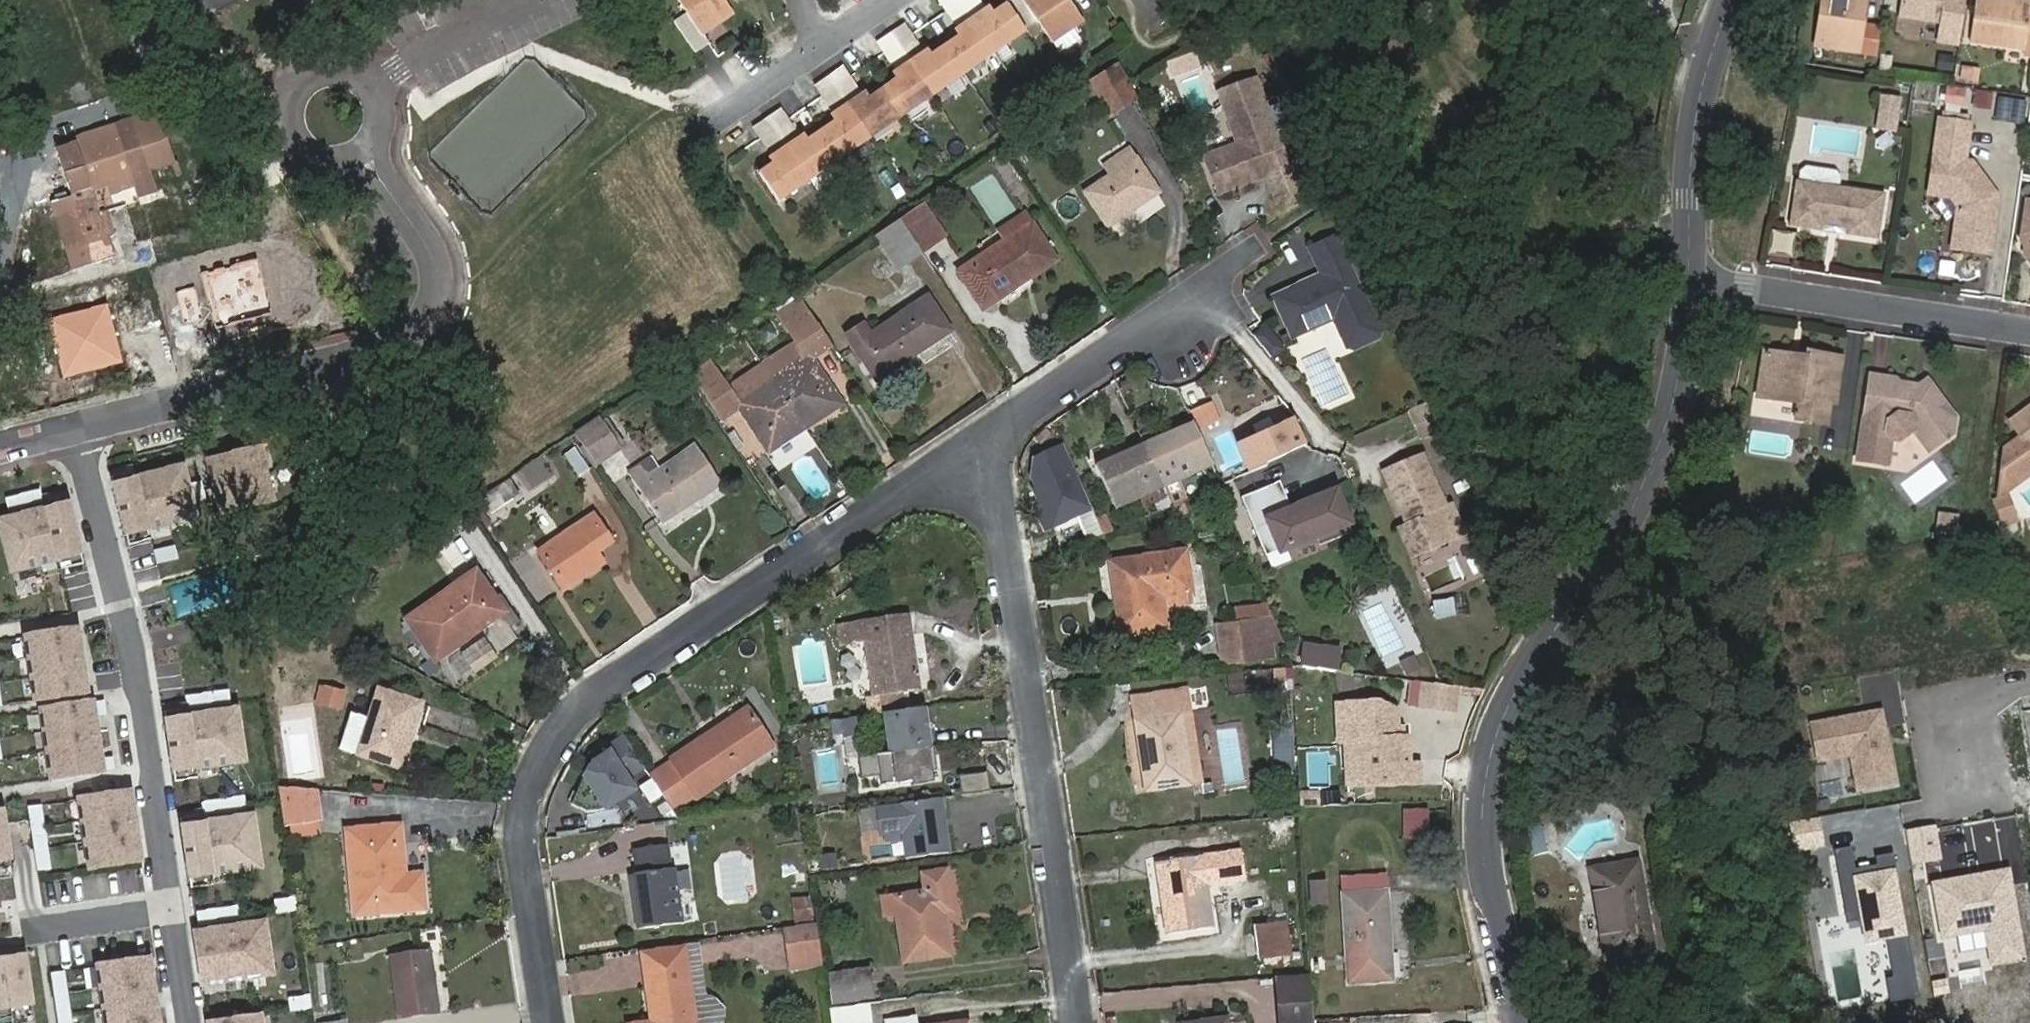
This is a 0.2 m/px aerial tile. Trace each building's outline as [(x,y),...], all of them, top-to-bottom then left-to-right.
[(720,23),(734,13),(725,0),(679,0),(688,13),(674,22),(695,53),(710,44),(703,34),(714,27),(711,23),(718,18),(720,23)] [(979,0),(942,0),(941,1),(961,28),(958,30),(962,37),(947,47),(931,58),(927,51),(925,53),(905,25),(891,35),(879,43),(885,54),(898,72),(895,73),(899,79),(885,89),(869,101),(864,94),(862,96),(842,68),(828,77),(816,86),(835,114),(834,115),(839,121),(823,132),(807,143),(802,137),(800,138),(780,111),(767,119),(754,128),(774,156),(771,158),(776,164),(761,174),(780,199),(965,73),(1039,21),(1053,41),(1085,20),(1071,0),(1027,0),(1025,1),(1025,0),(1005,0),(1008,5),(994,15),(989,9),(987,11),(979,0)] [(989,9),(994,15),(1008,5),(1005,0),(1002,0),(989,9)] [(1088,9),(1097,1),(1096,0),(1079,0),(1088,9)] [(1824,24),(1819,23),(1815,46),(1855,51),(1863,0),(1828,0),(1824,24)] [(1828,0),(1822,0),(1819,23),(1824,24),(1828,0)] [(1966,0),(1901,0),(1898,17),(1961,27),(1966,0)] [(2029,7),(1981,0),(1975,0),(1969,41),(2023,49),(2026,28),(2029,28),(2029,2),(2029,7)] [(714,27),(720,23),(718,18),(711,23),(714,27)] [(962,37),(958,30),(943,40),(947,47),(962,37)] [(943,40),(927,51),(931,58),(947,47),(943,40)] [(1110,120),(1138,101),(1120,68),(1089,90),(1110,120)] [(899,79),(895,73),(881,83),(885,89),(899,79)] [(881,83),(864,94),(869,101),(885,89),(881,83)] [(1961,107),(1963,88),(1943,86),(1941,105),(1961,107)] [(1229,87),(1195,108),(1217,143),(1231,134),(1238,146),(1224,155),(1195,174),(1216,207),(1260,180),(1275,204),(1302,187),(1285,163),(1280,166),(1259,135),(1268,129),(1254,108),(1246,113),(1229,87)] [(1969,89),(1966,104),(1982,107),(1985,92),(1969,89)] [(1883,95),(1879,127),(1896,129),(1899,97),(1883,95)] [(1996,97),(1994,120),(2020,123),(2023,100),(1996,97)] [(76,146),(159,121),(157,114),(52,145),(54,151),(75,144),(76,146)] [(839,121),(834,115),(818,126),(823,132),(839,121)] [(1970,123),(1939,119),(1930,181),(1952,184),(1956,206),(1951,248),(1989,253),(1996,205),(1992,205),(1994,191),(1972,162),(1965,161),(1970,123)] [(173,164),(159,121),(76,146),(75,144),(54,151),(69,198),(49,204),(70,272),(110,260),(104,240),(112,237),(104,213),(96,215),(88,190),(105,185),(128,178),(131,188),(134,199),(154,193),(147,172),(173,164)] [(818,126),(802,137),(807,143),(823,132),(818,126)] [(1890,149),(1891,132),(1876,131),(1875,148),(1890,149)] [(1231,134),(1217,143),(1224,155),(1238,146),(1231,134)] [(776,164),(771,158),(757,168),(761,174),(776,164)] [(1137,160),(1088,194),(1109,224),(1158,189),(1137,160)] [(131,188),(128,178),(105,185),(108,195),(131,188)] [(1799,179),(1792,225),(1881,236),(1888,190),(1799,179)] [(899,220),(919,249),(942,234),(921,204),(899,220)] [(894,265),(919,249),(899,220),(874,236),(894,265)] [(1030,223),(959,271),(984,309),(1055,260),(1030,223)] [(1335,237),(1310,248),(1322,274),(1324,278),(1314,282),(1308,280),(1274,296),(1292,335),(1333,316),(1343,336),(1376,323),(1358,286),(1353,288),(1347,274),(1352,272),(1335,237)] [(1352,272),(1347,274),(1353,288),(1358,286),(1352,272)] [(1322,274),(1308,280),(1314,282),(1324,278),(1322,274)] [(813,281),(796,292),(804,303),(820,293),(813,281)] [(938,329),(944,326),(925,299),(870,337),(863,327),(848,336),(878,379),(942,336),(938,329)] [(699,394),(719,423),(739,410),(768,452),(839,405),(811,362),(833,347),(812,316),(790,331),(799,344),(727,392),(719,380),(699,394)] [(1376,323),(1343,336),(1348,348),(1381,334),(1376,323)] [(948,332),(944,326),(938,329),(942,336),(948,332)] [(1853,356),(1817,351),(1817,356),(1802,354),(1776,351),(1770,390),(1811,396),(1808,418),(1838,422),(1842,400),(1847,401),(1853,356)] [(1907,376),(1881,373),(1868,458),(1900,463),(1903,439),(1910,440),(1925,429),(1941,450),(1964,432),(1957,404),(1938,378),(1923,389),(1915,388),(1907,376)] [(1758,415),(1789,417),(1790,406),(1759,403),(1758,415)] [(350,409),(332,413),(335,424),(353,419),(350,409)] [(2029,446),(2029,413),(2017,425),(2029,446)] [(576,436),(580,441),(605,424),(601,419),(576,436)] [(605,424),(580,441),(598,467),(622,450),(605,424)] [(1144,445),(1094,467),(1112,507),(1163,486),(1171,507),(1182,502),(1174,481),(1210,465),(1192,424),(1156,440),(1154,433),(1141,438),(1144,445)] [(1239,448),(1250,473),(1306,449),(1296,425),(1239,448)] [(1425,428),(1403,439),(1416,467),(1438,457),(1425,428)] [(578,476),(592,469),(580,445),(566,452),(578,476)] [(698,447),(638,487),(663,524),(722,484),(698,447)] [(1064,447),(1034,460),(1032,479),(1037,491),(1034,492),(1040,505),(1047,520),(1053,522),(1074,513),(1075,517),(1091,510),(1064,447)] [(260,450),(209,463),(223,516),(273,503),(260,450)] [(543,457),(516,472),(526,491),(554,477),(543,457)] [(1438,457),(1416,467),(1418,472),(1440,461),(1438,457)] [(188,487),(184,469),(137,481),(136,481),(114,487),(127,537),(149,531),(197,519),(193,504),(188,487)] [(1431,470),(1392,488),(1413,531),(1405,535),(1416,560),(1455,542),(1441,511),(1449,507),(1431,470)] [(112,478),(114,487),(136,481),(137,481),(135,472),(112,478)] [(489,490),(498,509),(524,497),(514,478),(489,490)] [(202,483),(188,487),(193,504),(207,501),(202,483)] [(1279,483),(1272,486),(1279,503),(1286,500),(1279,483)] [(1272,486),(1240,499),(1265,558),(1314,537),(1319,547),(1351,533),(1334,494),(1302,507),(1304,512),(1295,515),(1294,511),(1291,512),(1286,500),(1279,503),(1272,486)] [(41,491),(6,500),(10,513),(44,504),(44,503),(41,491)] [(44,504),(46,511),(48,510),(70,505),(68,496),(44,503),(44,504)] [(46,511),(0,522),(13,573),(61,561),(83,555),(70,505),(48,510),(46,511)] [(1047,520),(1040,505),(1034,507),(1044,530),(1075,517),(1074,513),(1053,522),(1047,520)] [(1302,507),(1294,511),(1295,515),(1304,512),(1302,507)] [(1969,511),(1950,508),(1948,523),(1966,526),(1969,511)] [(594,517),(542,554),(565,589),(603,563),(597,553),(612,544),(594,517)] [(1409,525),(1401,528),(1405,535),(1413,531),(1409,525)] [(149,531),(127,537),(130,547),(151,541),(149,531)] [(1109,556),(1118,625),(1159,619),(1157,602),(1189,597),(1181,545),(1109,556)] [(154,552),(157,566),(179,561),(176,547),(154,552)] [(83,555),(61,561),(62,567),(63,571),(85,565),(83,555)] [(492,610),(501,603),(478,570),(406,618),(433,659),(497,617),(492,610)] [(347,586),(335,591),(338,597),(349,592),(347,586)] [(1456,599),(1436,602),(1439,617),(1459,614),(1456,599)] [(506,610),(501,603),(492,610),(497,617),(506,610)] [(906,693),(918,691),(907,616),(836,627),(838,641),(849,640),(850,646),(864,643),(872,698),(864,699),(867,717),(880,715),(903,712),(900,694),(906,693)] [(1229,623),(1236,664),(1269,659),(1262,618),(1229,623)] [(26,638),(36,702),(87,694),(78,630),(26,638)] [(1425,682),(1422,707),(1456,711),(1459,686),(1425,682)] [(373,689),(355,753),(401,766),(418,700),(373,689)] [(229,691),(185,698),(187,710),(231,705),(229,691)] [(906,693),(900,694),(903,712),(909,711),(906,693)] [(1131,706),(1134,726),(1180,719),(1177,699),(1131,706)] [(105,702),(93,703),(95,718),(107,716),(105,702)] [(52,781),(103,773),(101,760),(95,718),(93,703),(42,711),(52,781)] [(1853,786),(1890,780),(1884,740),(1879,740),(1877,725),(1881,724),(1878,707),(1807,719),(1814,757),(1847,751),(1853,786)] [(165,713),(166,721),(188,718),(187,710),(165,713)] [(903,712),(880,715),(886,755),(925,749),(919,710),(909,711),(903,712)] [(188,718),(166,721),(174,773),(196,770),(197,770),(245,763),(237,711),(210,715),(188,718)] [(748,711),(672,762),(697,798),(772,748),(748,711)] [(1414,747),(1405,747),(1400,747),(1399,739),(1405,740),(1403,717),(1390,718),(1389,711),(1345,712),(1348,753),(1350,752),(1365,751),(1368,790),(1425,788),(1424,773),(1415,774),(1414,747)] [(1180,719),(1190,790),(1203,788),(1192,716),(1180,719)] [(1180,719),(1134,726),(1144,797),(1190,790),(1180,719)] [(1293,749),(1292,729),(1272,730),(1273,750),(1293,749)] [(646,766),(625,735),(608,747),(610,751),(595,761),(583,777),(572,806),(588,812),(607,809),(637,789),(629,777),(646,766)] [(886,755),(854,760),(857,781),(876,778),(877,788),(922,782),(921,774),(933,773),(930,749),(925,749),(886,755)] [(1294,768),(1293,749),(1273,750),(1275,770),(1294,768)] [(1353,791),(1368,790),(1365,751),(1350,752),(1353,791)] [(101,760),(103,773),(115,771),(113,759),(101,760)] [(196,770),(174,773),(175,783),(198,780),(197,770),(196,770)] [(921,774),(922,782),(934,780),(933,773),(921,774)] [(989,773),(960,777),(963,796),(992,792),(989,773)] [(315,823),(311,788),(281,787),(279,786),(285,827),(315,823)] [(141,862),(131,793),(79,801),(89,870),(141,862)] [(943,799),(878,808),(882,837),(904,833),(908,860),(950,853),(943,799)] [(41,806),(28,808),(38,872),(51,870),(41,806)] [(1432,835),(1431,810),(1410,810),(1411,836),(1432,835)] [(3,811),(0,812),(0,862),(10,861),(3,811)] [(204,816),(181,819),(182,828),(204,825),(205,824),(204,816)] [(204,825),(182,828),(190,879),(211,876),(212,876),(260,869),(253,817),(225,821),(205,824),(204,825)] [(1526,824),(1527,853),(1543,852),(1541,823),(1526,824)] [(1929,826),(1901,831),(1906,861),(1934,856),(1929,826)] [(349,832),(356,916),(426,908),(422,876),(407,878),(403,827),(349,832)] [(1898,872),(1895,853),(1876,856),(1878,865),(1856,868),(1852,846),(1835,849),(1846,914),(1862,912),(1867,941),(1887,937),(1894,977),(1887,979),(1891,1002),(1920,997),(1908,932),(1904,933),(1894,873),(1898,872)] [(627,874),(636,931),(673,924),(665,869),(661,870),(658,848),(629,853),(632,874),(627,874)] [(822,854),(824,870),(841,868),(839,852),(822,854)] [(1154,864),(1165,935),(1211,929),(1200,856),(1154,864)] [(1589,869),(1605,959),(1649,951),(1633,861),(1589,869)] [(1929,882),(1931,892),(1981,883),(1980,878),(2005,875),(2004,870),(1929,882)] [(897,917),(905,964),(949,957),(942,914),(952,912),(946,874),(923,878),(925,893),(884,900),(887,918),(897,917)] [(1981,883),(1931,892),(1938,935),(1981,927),(1987,962),(2019,956),(2005,875),(1980,878),(1981,883)] [(190,879),(187,880),(188,890),(214,886),(212,876),(211,876),(190,879)] [(1373,954),(1391,953),(1386,876),(1356,877),(1357,894),(1343,894),(1350,984),(1374,983),(1373,954)] [(1310,880),(1313,907),(1325,906),(1322,879),(1310,880)] [(813,895),(790,898),(793,923),(816,920),(813,895)] [(295,899),(274,902),(276,915),(297,911),(295,899)] [(197,913),(198,926),(241,920),(239,907),(218,910),(197,913)] [(822,947),(818,920),(787,925),(791,952),(822,947)] [(265,923),(195,933),(202,985),(273,974),(265,923)] [(1289,952),(1285,923),(1256,926),(1260,956),(1289,952)] [(786,930),(706,934),(708,964),(788,960),(786,930)] [(696,943),(701,1022),(726,1021),(724,999),(708,1000),(704,942),(696,943)] [(824,960),(822,947),(791,952),(793,965),(824,960)] [(640,956),(643,973),(684,966),(682,949),(640,956)] [(385,957),(394,1021),(435,1014),(425,950),(385,957)] [(1393,982),(1391,953),(1373,954),(1374,983),(1393,982)] [(0,960),(0,1011),(10,1009),(32,1006),(27,972),(25,956),(0,960)] [(97,967),(106,1022),(158,1022),(149,960),(97,967)] [(650,1021),(650,1022),(693,1022),(684,966),(643,973),(650,1021)] [(831,976),(835,1006),(874,1001),(869,969),(831,976)] [(51,974),(58,1022),(71,1022),(64,972),(51,974)] [(1306,977),(1277,980),(1281,1022),(1311,1022),(1306,977)] [(288,1000),(290,1013),(312,1009),(310,996),(288,1000)] [(0,1011),(0,1020),(11,1018),(10,1009),(0,1011)]
